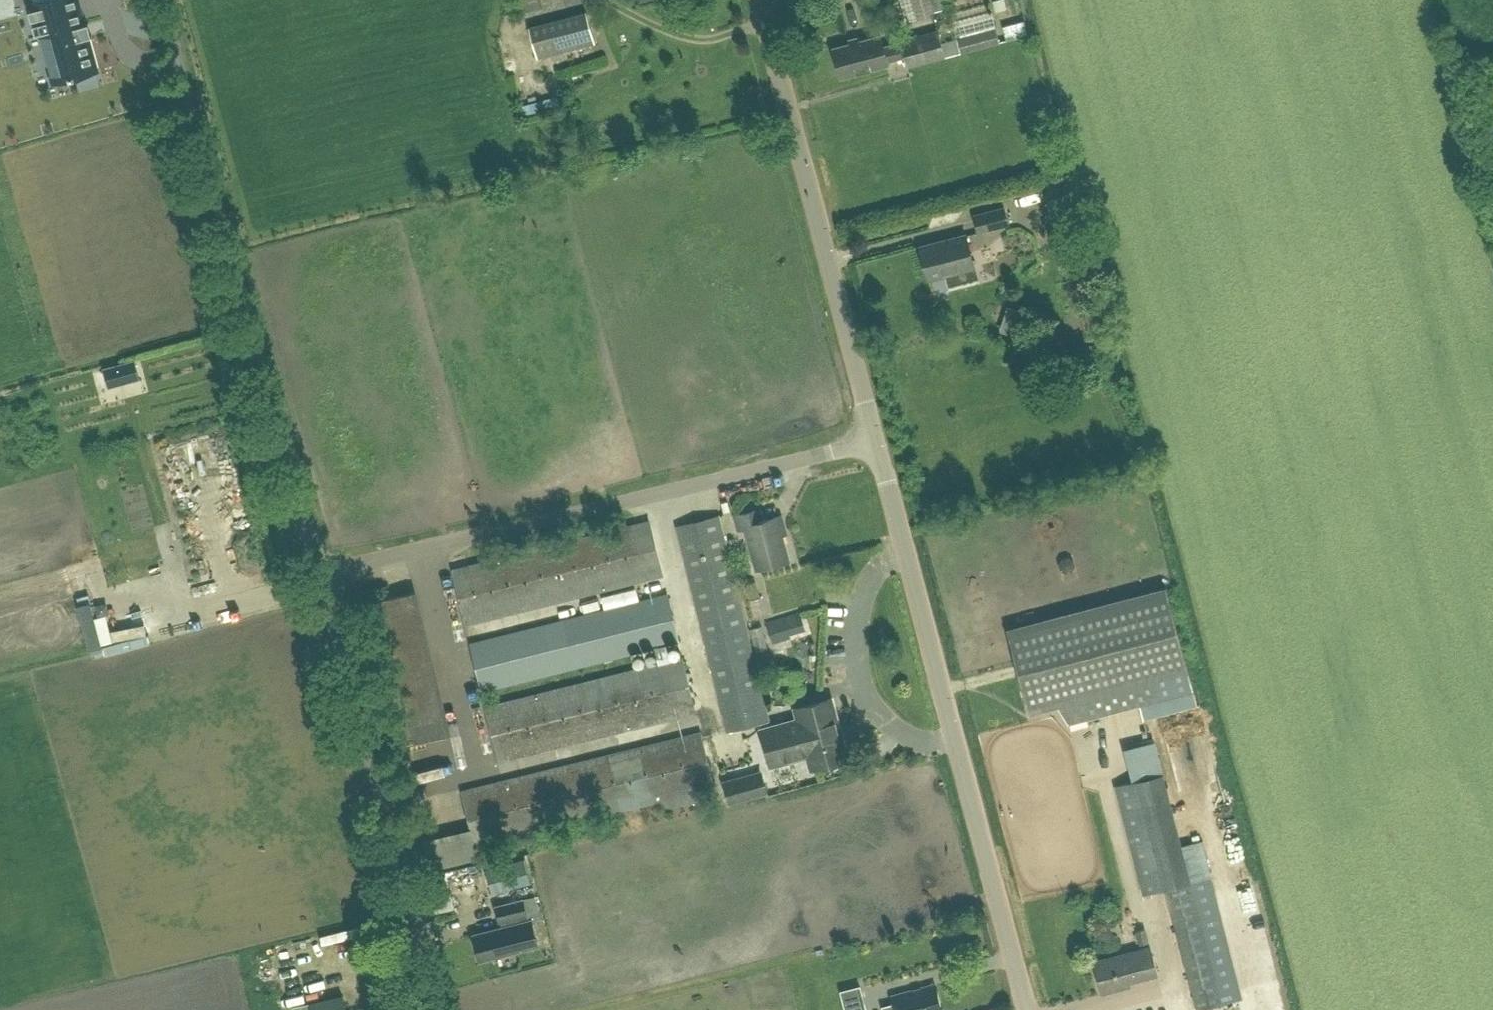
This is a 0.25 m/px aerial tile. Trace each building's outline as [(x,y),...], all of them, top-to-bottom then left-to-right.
[(29,10),(29,11),(30,10),(32,18),(31,18),(31,19),(36,18),(37,23),(33,24),(33,25),(34,25),(36,32),(35,33),(35,34),(40,32),(53,80),(69,76),(70,78),(75,77),(79,90),(100,84),(96,69),(87,36),(92,35),(92,34),(91,34),(88,23),(89,23),(88,22),(84,23),(77,0),(34,0),(35,3),(32,4),(33,8),(29,10)] [(919,19),(935,15),(934,10),(931,0),(914,0),(919,19)] [(934,10),(946,7),(945,0),(931,0),(934,10)] [(1002,22),(999,7),(1011,5),(1010,0),(956,0),(961,30),(1002,22)] [(539,58),(597,43),(588,11),(531,26),(539,58)] [(1006,40),(1028,34),(1024,20),(1002,26),(1006,40)] [(1000,42),(996,28),(957,38),(961,52),(1000,42)] [(946,56),(939,29),(897,41),(898,44),(882,48),(879,36),(831,48),(838,78),(886,66),(885,63),(902,59),(904,68),(946,56)] [(1006,206),(975,214),(979,233),(1011,224),(1006,206)] [(928,279),(974,267),(966,236),(920,249),(928,279)] [(135,361),(119,365),(123,381),(139,376),(135,361)] [(731,501),(725,502),(727,512),(733,511),(731,501)] [(782,536),(789,535),(784,516),(759,522),(756,511),(734,517),(738,534),(750,531),(760,570),(789,563),(782,536)] [(728,732),(770,722),(722,517),(680,526),(728,732)] [(469,622),(664,576),(651,521),(456,567),(469,622)] [(455,586),(446,588),(457,632),(467,630),(455,586)] [(1198,705),(1189,671),(1166,588),(1007,630),(1030,714),(1058,707),(1070,724),(1140,705),(1144,719),(1198,705)] [(485,689),(680,643),(669,595),(474,641),(485,689)] [(768,623),(774,642),(789,637),(784,618),(768,623)] [(136,641),(160,633),(157,624),(132,632),(136,641)] [(502,760),(698,714),(685,659),(489,706),(502,760)] [(483,696),(473,698),(479,726),(488,724),(483,696)] [(813,769),(847,759),(831,698),(796,707),(799,719),(761,730),(771,765),(809,754),(813,769)] [(717,795),(715,788),(702,734),(464,791),(477,845),(674,798),(676,805),(717,795)] [(764,770),(724,780),(730,802),(770,792),(764,770)] [(1163,773),(1116,786),(1124,817),(1144,894),(1166,888),(1191,881),(1183,849),(1171,804),(1163,773)] [(420,806),(454,804),(452,778),(418,780),(420,806)] [(1202,844),(1183,849),(1191,881),(1192,884),(1211,879),(1202,844)] [(526,858),(487,869),(493,892),(533,882),(526,858)] [(430,878),(437,915),(458,911),(451,874),(430,878)] [(481,961),(540,946),(533,920),(530,921),(528,915),(529,915),(525,899),(497,906),(502,928),(474,935),(481,961)] [(1197,1009),(1242,998),(1229,948),(1227,949),(1220,922),(1222,922),(1216,900),(1172,911),(1197,1009)] [(1130,981),(1158,974),(1151,946),(1094,961),(1103,993),(1131,986),(1130,981)] [(843,1002),(863,997),(860,985),(840,990),(843,1002)] [(936,991),(934,986),(931,987),(892,997),(894,1005),(882,1008),(883,1009),(941,1009),(936,991)] [(342,996),(299,1006),(300,1009),(345,1009),(342,996)]
